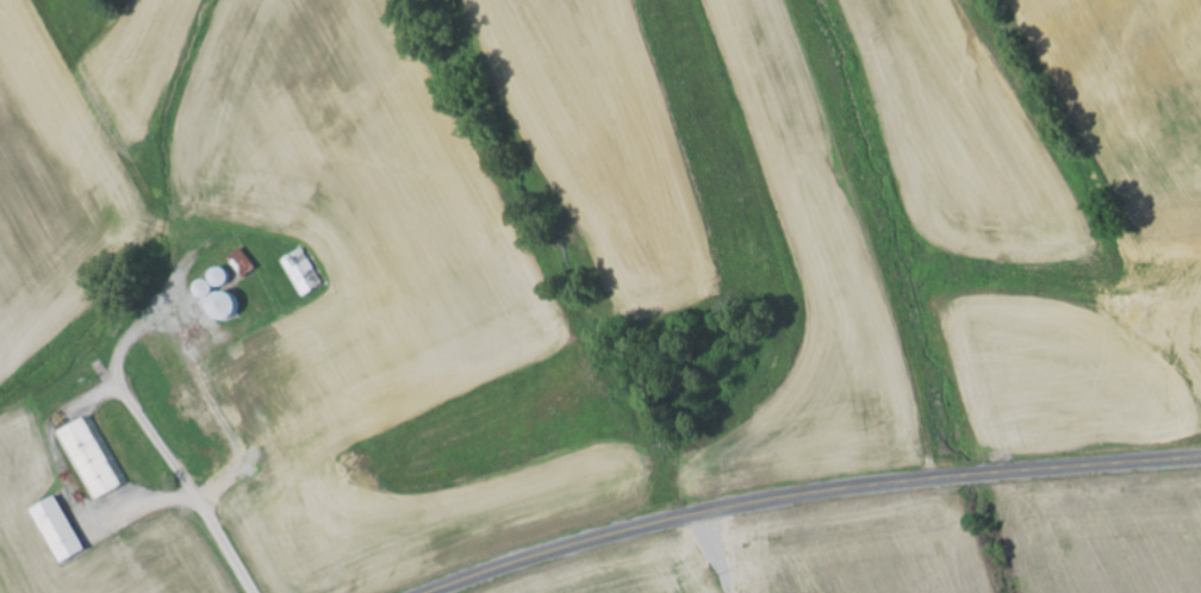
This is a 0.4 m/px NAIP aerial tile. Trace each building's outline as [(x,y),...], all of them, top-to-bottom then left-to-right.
[(234,255),(246,276),(259,269),(247,247),(234,255)] [(308,248),(286,258),(303,296),(325,286),(308,248)] [(94,501),(127,486),(94,416),(61,432),(94,501)] [(91,550),(61,494),(36,508),(65,564),(91,550)]
